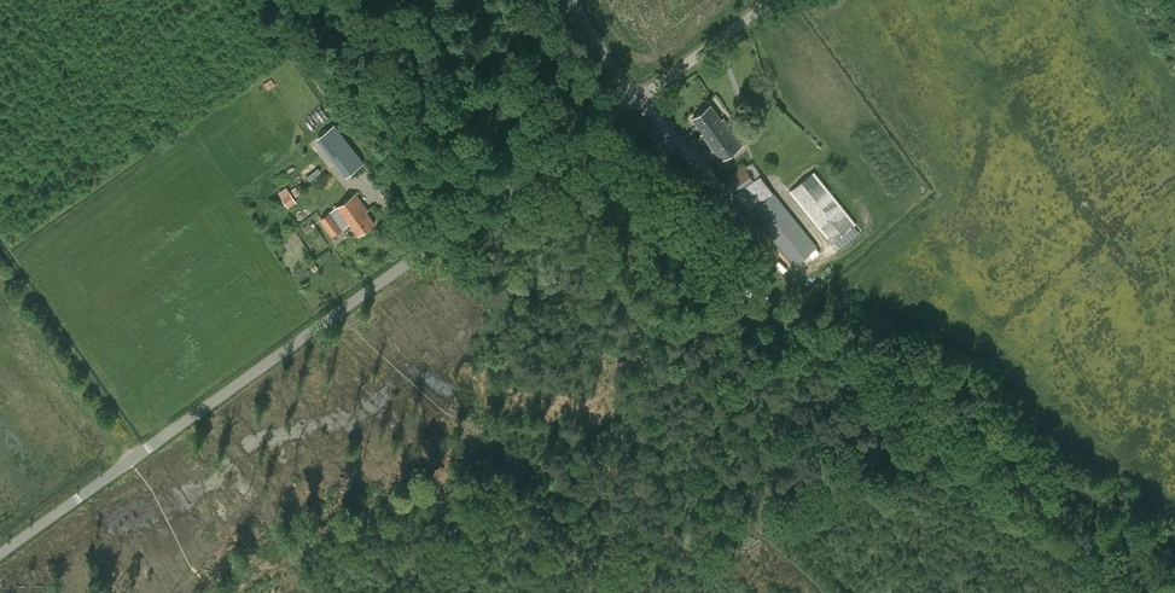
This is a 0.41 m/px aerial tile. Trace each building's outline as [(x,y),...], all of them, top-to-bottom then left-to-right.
[(273,78),(266,84),(270,90),(278,85),(273,78)] [(702,135),(705,140),(727,124),(724,119),(722,121),(711,106),(693,118),(704,133),(702,135)] [(727,124),(705,140),(721,161),(743,145),(727,124)] [(319,142),(346,181),(364,168),(336,129),(319,142)] [(726,178),(750,210),(773,193),(760,174),(755,179),(744,164),(726,178)] [(321,167),(311,177),(315,181),(325,171),(321,167)] [(832,243),(834,241),(840,249),(861,232),(855,225),(856,224),(814,173),(789,191),(832,243)] [(288,209),(296,203),(287,189),(278,195),(288,209)] [(750,212),(795,265),(809,254),(812,259),(820,252),(817,248),(774,193),(750,212)] [(374,224),(366,213),(369,211),(356,194),(338,207),(321,220),(333,235),(350,223),(359,235),(374,224)]
